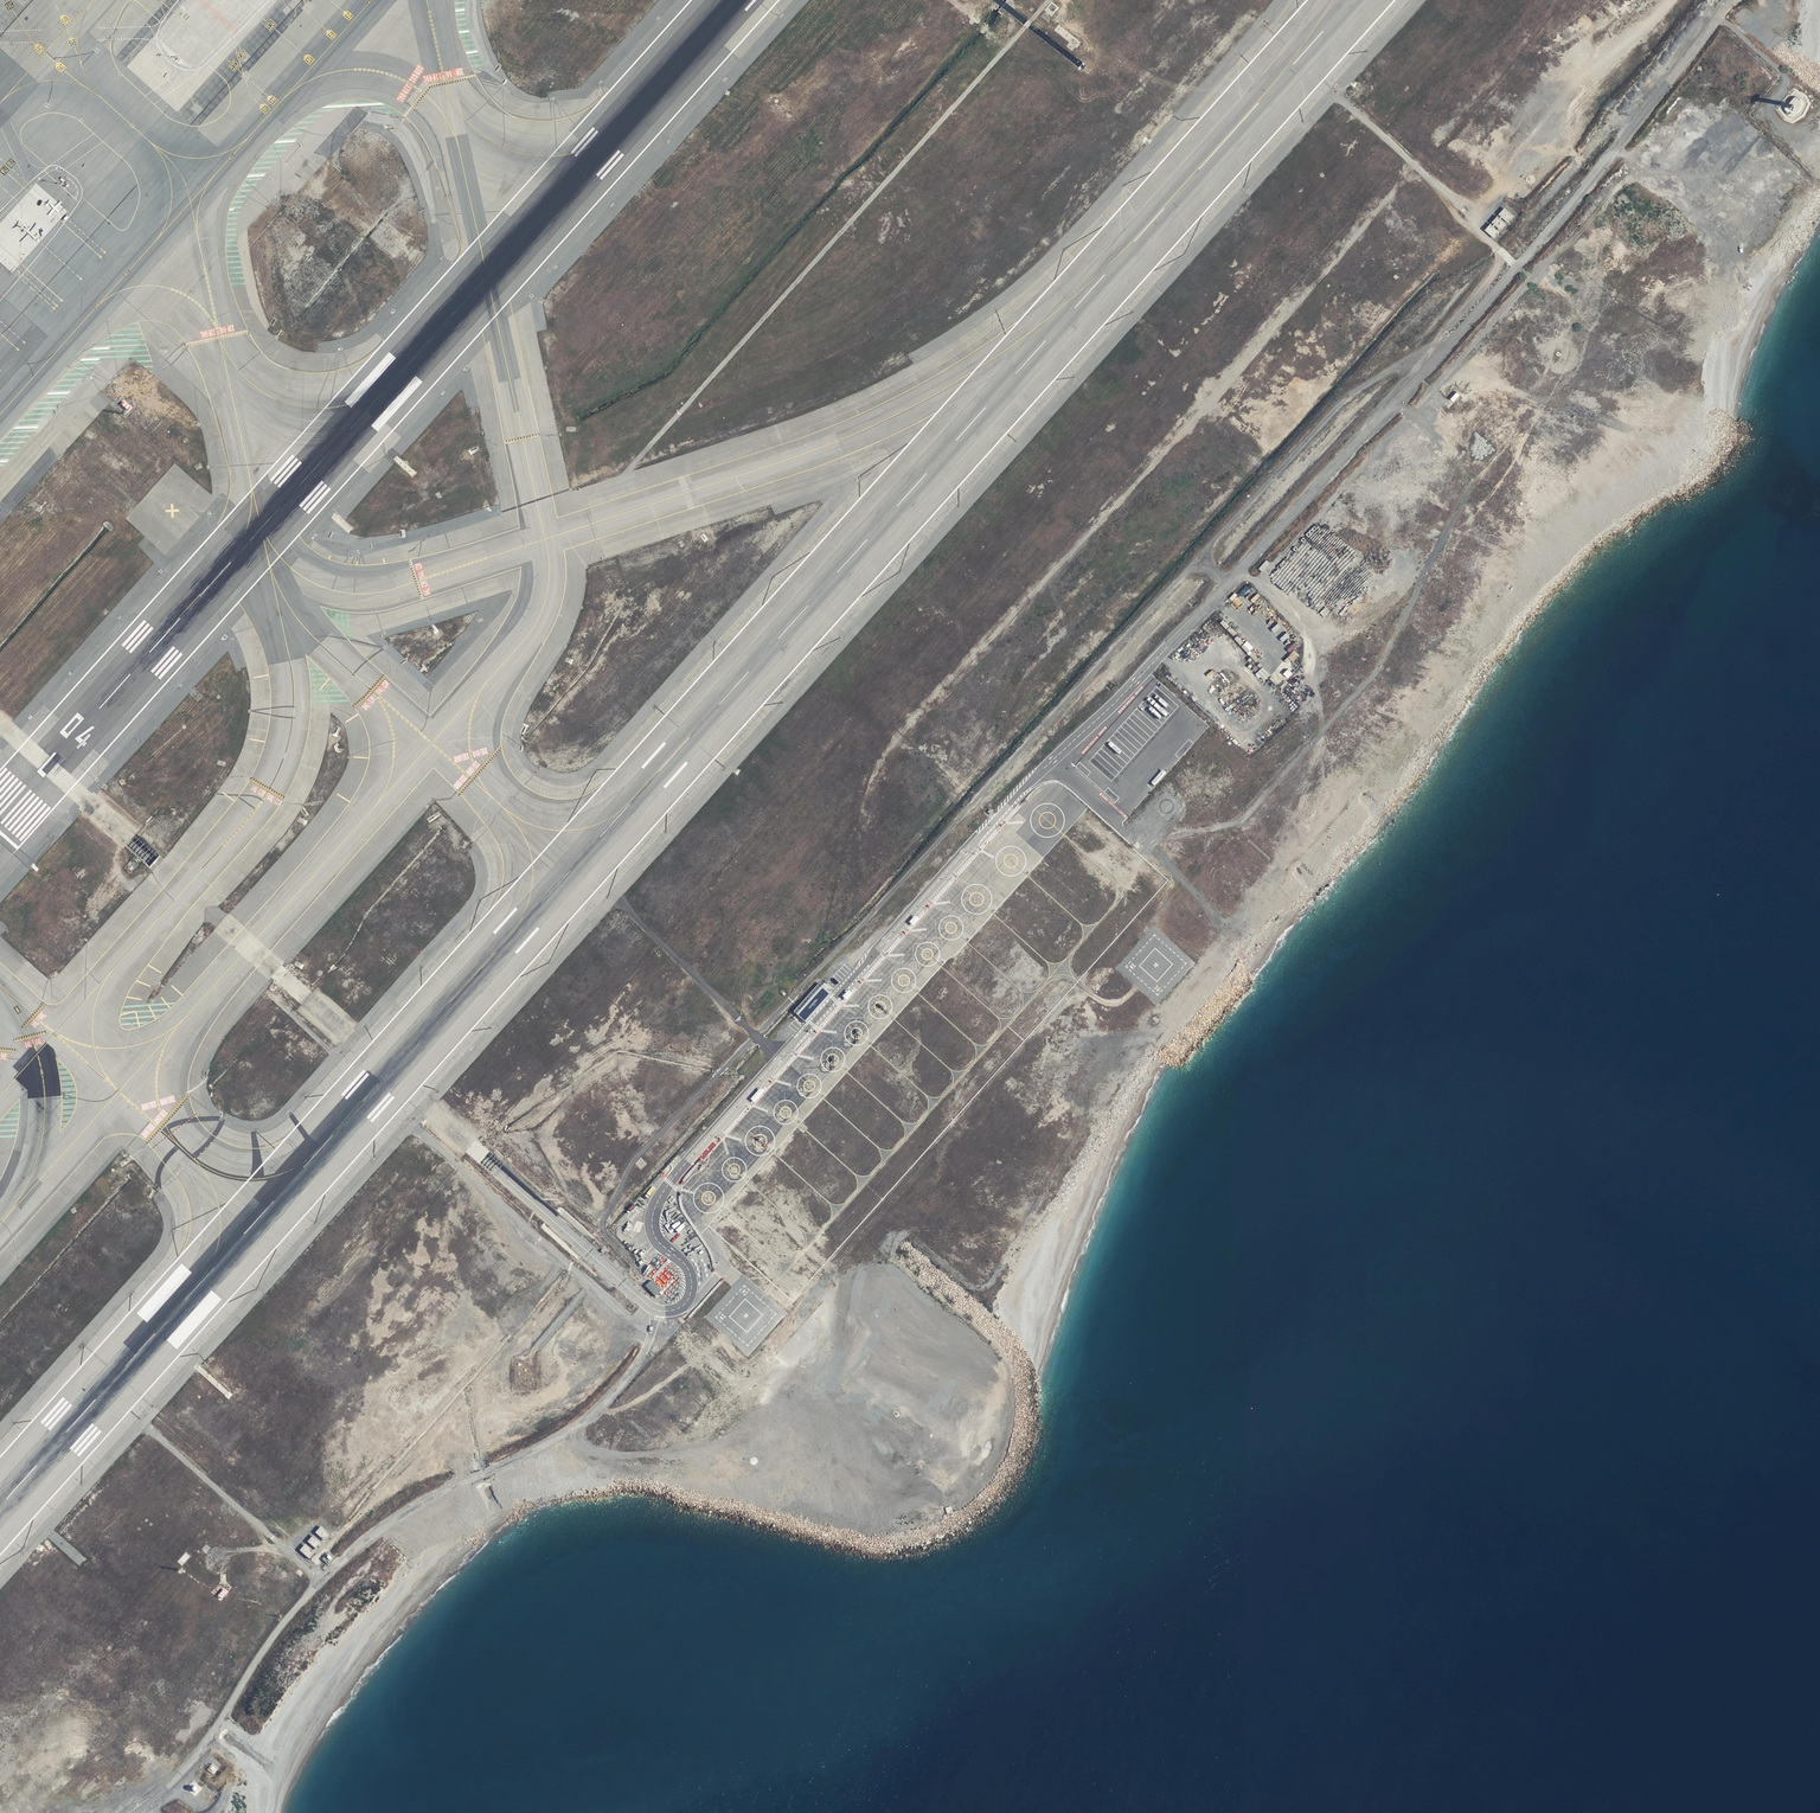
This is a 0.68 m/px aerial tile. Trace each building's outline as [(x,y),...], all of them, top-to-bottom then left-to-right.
[(133,407),(123,399),(118,405),(127,413),(133,407)] [(819,983),(793,1013),(795,1015),(792,1018),(800,1025),(802,1022),(805,1025),(832,995),(819,983)]
